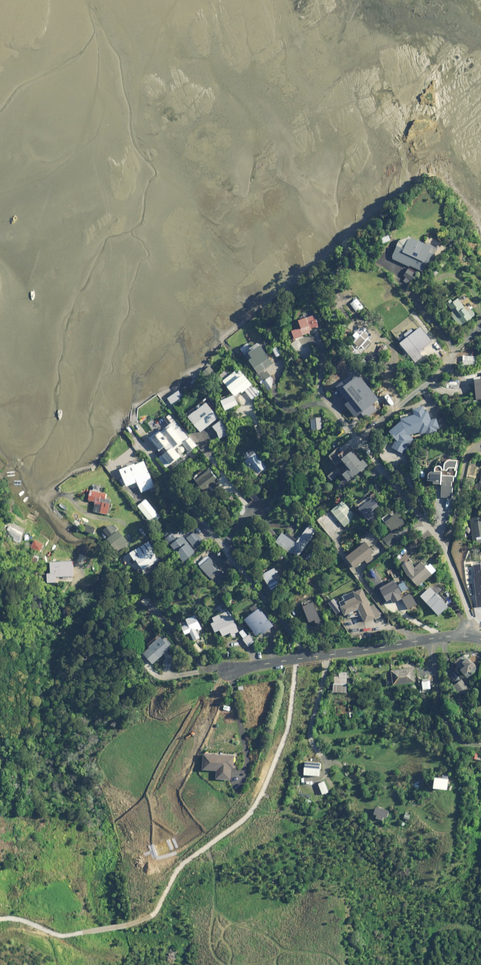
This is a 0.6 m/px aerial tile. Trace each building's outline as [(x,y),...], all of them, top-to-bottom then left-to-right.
[(435,249),(411,237),(405,249),(398,246),(393,258),(409,266),(410,265),(424,272),(432,255),(435,249)] [(404,274),(407,276),(403,281),(409,285),(413,279),(416,274),(408,268),(404,274)] [(466,302),(461,295),(449,305),(453,310),(450,313),(459,324),(461,323),(463,325),(476,314),(471,308),(468,310),(463,304),(466,302)] [(318,326),(315,315),(299,321),(302,328),(292,331),(294,338),(309,333),(310,334),(316,332),(315,328),(318,326)] [(423,356),(421,354),(425,351),(423,349),(432,342),(421,328),(414,333),(411,329),(405,334),(408,338),(401,344),(415,362),(423,356)] [(371,339),(364,330),(352,341),(360,349),(371,339)] [(303,349),(296,340),(291,344),(304,360),(313,353),(307,345),(303,349)] [(268,390),(272,388),(273,381),(270,375),(265,368),(272,363),(261,346),(249,353),(253,359),(250,360),(257,372),(256,372),(255,374),(261,384),(263,383),(268,390)] [(477,356),(464,356),(464,364),(476,365),(477,356)] [(219,374),(209,363),(200,371),(210,382),(219,374)] [(252,385),(239,368),(224,381),(236,396),(242,391),(243,392),(252,385)] [(367,387),(355,371),(342,382),(357,401),(366,394),(363,391),(367,387)] [(259,394),(254,387),(247,392),(252,399),(259,394)] [(184,394),(181,389),(168,398),(173,406),(182,400),(180,397),(184,394)] [(238,404),(233,395),(221,401),(226,410),(238,404)] [(355,408),(346,397),(340,402),(349,413),(355,408)] [(218,417),(206,403),(189,417),(201,432),(218,417)] [(413,410),(415,414),(402,419),(389,431),(397,440),(392,446),(404,454),(415,439),(411,436),(421,432),(422,434),(427,432),(429,435),(439,431),(437,427),(440,426),(436,417),(432,419),(428,409),(425,410),(424,405),(413,410)] [(323,429),(323,418),(312,418),(312,429),(323,429)] [(229,434),(222,420),(213,425),(221,439),(229,434)] [(160,429),(149,438),(162,454),(158,457),(166,468),(181,455),(176,449),(182,444),(189,452),(196,446),(175,421),(162,431),(160,429)] [(361,461),(351,448),(340,457),(350,469),(343,474),(348,481),(368,465),(364,459),(361,461)] [(267,466),(255,452),(246,460),(252,467),(250,468),(256,475),(267,466)] [(155,487),(144,460),(120,470),(127,486),(137,482),(142,492),(155,487)] [(444,468),(444,469),(444,468),(443,467),(442,466),(441,466),(440,465),(439,466),(438,466),(437,466),(437,467),(436,467),(436,468),(436,469),(436,470),(436,471),(430,471),(430,479),(435,479),(435,484),(442,484),(442,497),(454,498),(455,476),(457,476),(457,460),(448,460),(447,461),(446,462),(446,463),(445,463),(445,464),(445,465),(444,465),(444,466),(444,467),(444,468)] [(221,484),(209,469),(195,480),(207,495),(221,484)] [(336,476),(332,471),(328,476),(332,480),(336,476)] [(103,486),(92,484),(89,500),(96,501),(95,512),(108,514),(110,500),(106,499),(107,493),(102,492),(103,486)] [(381,508),(374,497),(359,508),(366,519),(381,508)] [(157,514),(146,499),(138,506),(149,520),(157,514)] [(355,517),(343,501),(331,510),(344,526),(355,517)] [(405,524),(397,513),(385,522),(393,532),(405,524)] [(471,517),(474,543),(480,542),(480,516),(471,517)] [(110,523),(103,528),(108,536),(115,531),(110,523)] [(23,533),(8,525),(3,535),(17,543),(23,533)] [(316,532),(309,526),(296,543),(283,532),(275,542),(291,554),(292,552),(297,557),(316,532)] [(129,545),(118,531),(107,539),(118,553),(129,545)] [(181,531),(174,536),(172,533),(166,538),(184,561),(195,553),(187,542),(189,540),(181,531)] [(204,541),(198,532),(188,538),(194,548),(204,541)] [(397,541),(391,532),(383,538),(390,547),(397,541)] [(43,544),(34,539),(29,548),(39,553),(43,544)] [(160,559),(149,541),(129,552),(134,560),(136,559),(142,570),(160,559)] [(374,553),(366,542),(346,557),(355,568),(365,560),(370,566),(376,561),(372,555),(374,553)] [(217,552),(200,566),(217,585),(233,571),(217,552)] [(316,557),(311,553),(305,560),(311,564),(316,557)] [(61,555),(61,560),(56,560),(56,570),(63,570),(63,573),(68,573),(68,570),(70,570),(70,555),(61,555)] [(419,565),(415,560),(413,562),(410,560),(402,567),(419,586),(437,570),(431,563),(427,567),(422,561),(419,565)] [(280,578),(274,568),(262,574),(268,585),(280,578)] [(78,575),(70,572),(65,583),(70,585),(73,578),(76,580),(78,575)] [(398,586),(394,579),(380,588),(388,601),(392,599),(394,603),(402,598),(400,594),(409,588),(405,582),(398,586)] [(444,590),(437,582),(430,589),(429,588),(421,596),(439,615),(449,606),(442,599),(444,598),(440,594),(444,590)] [(376,618),(363,588),(341,597),(343,600),(333,604),(337,613),(343,611),(345,615),(347,614),(349,617),(362,616),(365,623),(376,618)] [(418,604),(412,594),(403,599),(408,609),(418,604)] [(274,626),(260,608),(259,609),(256,605),(253,607),(256,611),(245,620),(257,635),(261,632),(263,634),(274,626)] [(323,625),(316,606),(305,611),(310,622),(315,620),(318,627),(323,625)] [(203,629),(196,614),(180,623),(186,634),(190,632),(195,640),(200,637),(198,632),(203,629)] [(239,631),(233,617),(228,620),(226,616),(216,621),(223,636),(231,632),(232,635),(239,631)] [(244,629),(240,632),(244,638),(248,635),(244,629)] [(165,639),(162,635),(150,646),(150,647),(144,653),(153,664),(173,646),(166,638),(165,639)] [(202,650),(197,642),(192,646),(198,653),(202,650)] [(175,656),(167,653),(163,665),(172,668),(175,656)] [(462,672),(467,679),(480,669),(471,657),(468,660),(464,654),(454,662),(459,668),(455,671),(459,675),(462,672)] [(415,682),(414,668),(385,672),(387,685),(415,682)] [(469,690),(461,678),(453,684),(461,695),(469,690)] [(474,751),(472,758),(480,760),(480,753),(474,751)] [(235,756),(204,754),(203,770),(218,771),(217,779),(231,780),(232,768),(234,768),(235,756)] [(321,762),(305,761),(304,774),(320,776),(321,762)] [(331,789),(329,781),(326,783),(325,781),(319,783),(323,794),(329,792),(329,790),(331,789)] [(376,818),(382,820),(383,817),(386,818),(389,811),(376,807),(374,814),(377,815),(376,818)]
